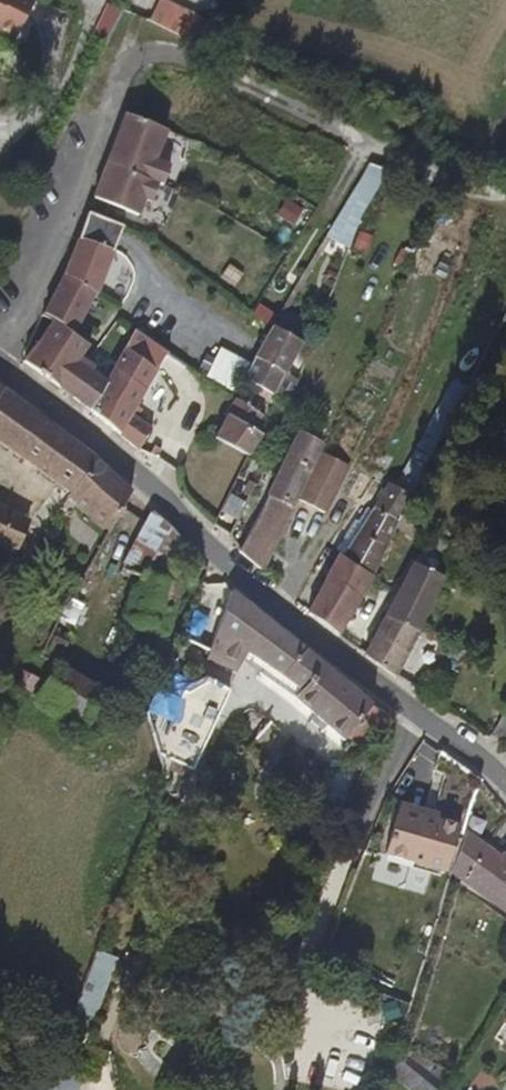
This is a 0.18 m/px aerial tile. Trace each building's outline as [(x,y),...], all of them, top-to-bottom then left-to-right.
[(17,44),(38,6),(27,0),(0,0),(0,34),(17,44)] [(149,23),(191,40),(201,16),(161,0),(158,0),(149,23)] [(158,131),(119,117),(103,160),(157,181),(163,164),(148,158),(158,131)] [(343,241),(354,211),(374,157),(366,153),(322,228),(343,241)] [(379,165),(383,161),(374,157),(354,211),(379,165)] [(150,200),(157,181),(103,160),(88,201),(128,216),(136,195),(150,200)] [(19,359),(84,409),(98,386),(85,375),(79,380),(63,366),(92,336),(77,322),(109,251),(74,235),(42,311),(50,317),(19,359)] [(271,385),(288,395),(296,376),(281,366),(299,337),(269,319),(244,367),(271,385)] [(84,409),(145,453),(154,432),(131,415),(134,410),(130,406),(164,351),(131,331),(98,386),(84,409)] [(208,449),(245,467),(250,460),(251,454),(246,450),(259,429),(252,423),(259,409),(231,392),(215,421),(208,449)] [(1,393),(0,396),(0,441),(5,444),(4,432),(18,405),(1,393)] [(103,464),(18,405),(4,432),(5,444),(80,489),(119,514),(134,493),(103,464)] [(293,505),(321,444),(301,434),(273,494),(293,505)] [(324,512),(349,465),(323,451),(301,500),(324,512)] [(245,467),(258,485),(264,487),(269,468),(250,460),(245,467)] [(279,535),(293,505),(273,494),(247,554),(264,568),(279,535)] [(382,573),(404,526),(372,508),(350,555),(382,573)] [(195,551),(155,512),(120,569),(128,577),(124,588),(131,595),(129,600),(136,605),(131,617),(166,632),(181,599),(170,592),(195,551)] [(18,549),(28,523),(0,513),(0,542),(18,549)] [(85,513),(64,539),(90,560),(111,535),(85,513)] [(28,523),(18,549),(28,552),(38,527),(28,523)] [(333,575),(369,595),(382,573),(350,555),(344,552),(333,575)] [(315,613),(346,634),(369,595),(333,575),(315,613)] [(447,587),(445,584),(430,577),(426,585),(409,579),(393,613),(426,631),(447,587)] [(270,620),(236,594),(208,648),(218,652),(216,658),(239,667),(248,654),(253,657),(270,620)] [(405,674),(426,631),(393,613),(374,654),(405,674)] [(395,714),(270,620),(253,657),(299,695),(294,701),(348,741),(351,738),(377,757),(395,714)] [(218,652),(208,648),(205,654),(216,658),(218,652)] [(50,683),(93,704),(102,685),(59,665),(50,683)] [(177,722),(212,741),(234,684),(208,675),(184,692),(173,720),(177,722)] [(173,720),(157,760),(159,769),(177,722),(173,720)] [(198,776),(212,741),(177,722),(159,769),(190,782),(194,774),(198,776)] [(417,789),(413,803),(435,810),(437,803),(451,808),(454,801),(417,789)] [(435,810),(413,803),(401,838),(460,858),(474,816),(451,808),(437,803),(435,810)] [(462,882),(467,886),(492,855),(475,841),(462,882)] [(499,911),(505,903),(505,866),(492,855),(467,886),(498,912),(499,911)] [(434,951),(431,962),(435,964),(439,954),(434,951)] [(72,1008),(97,1017),(116,961),(92,952),(72,1008)] [(42,1089),(75,1089),(82,1074),(52,1063),(42,1089)]
